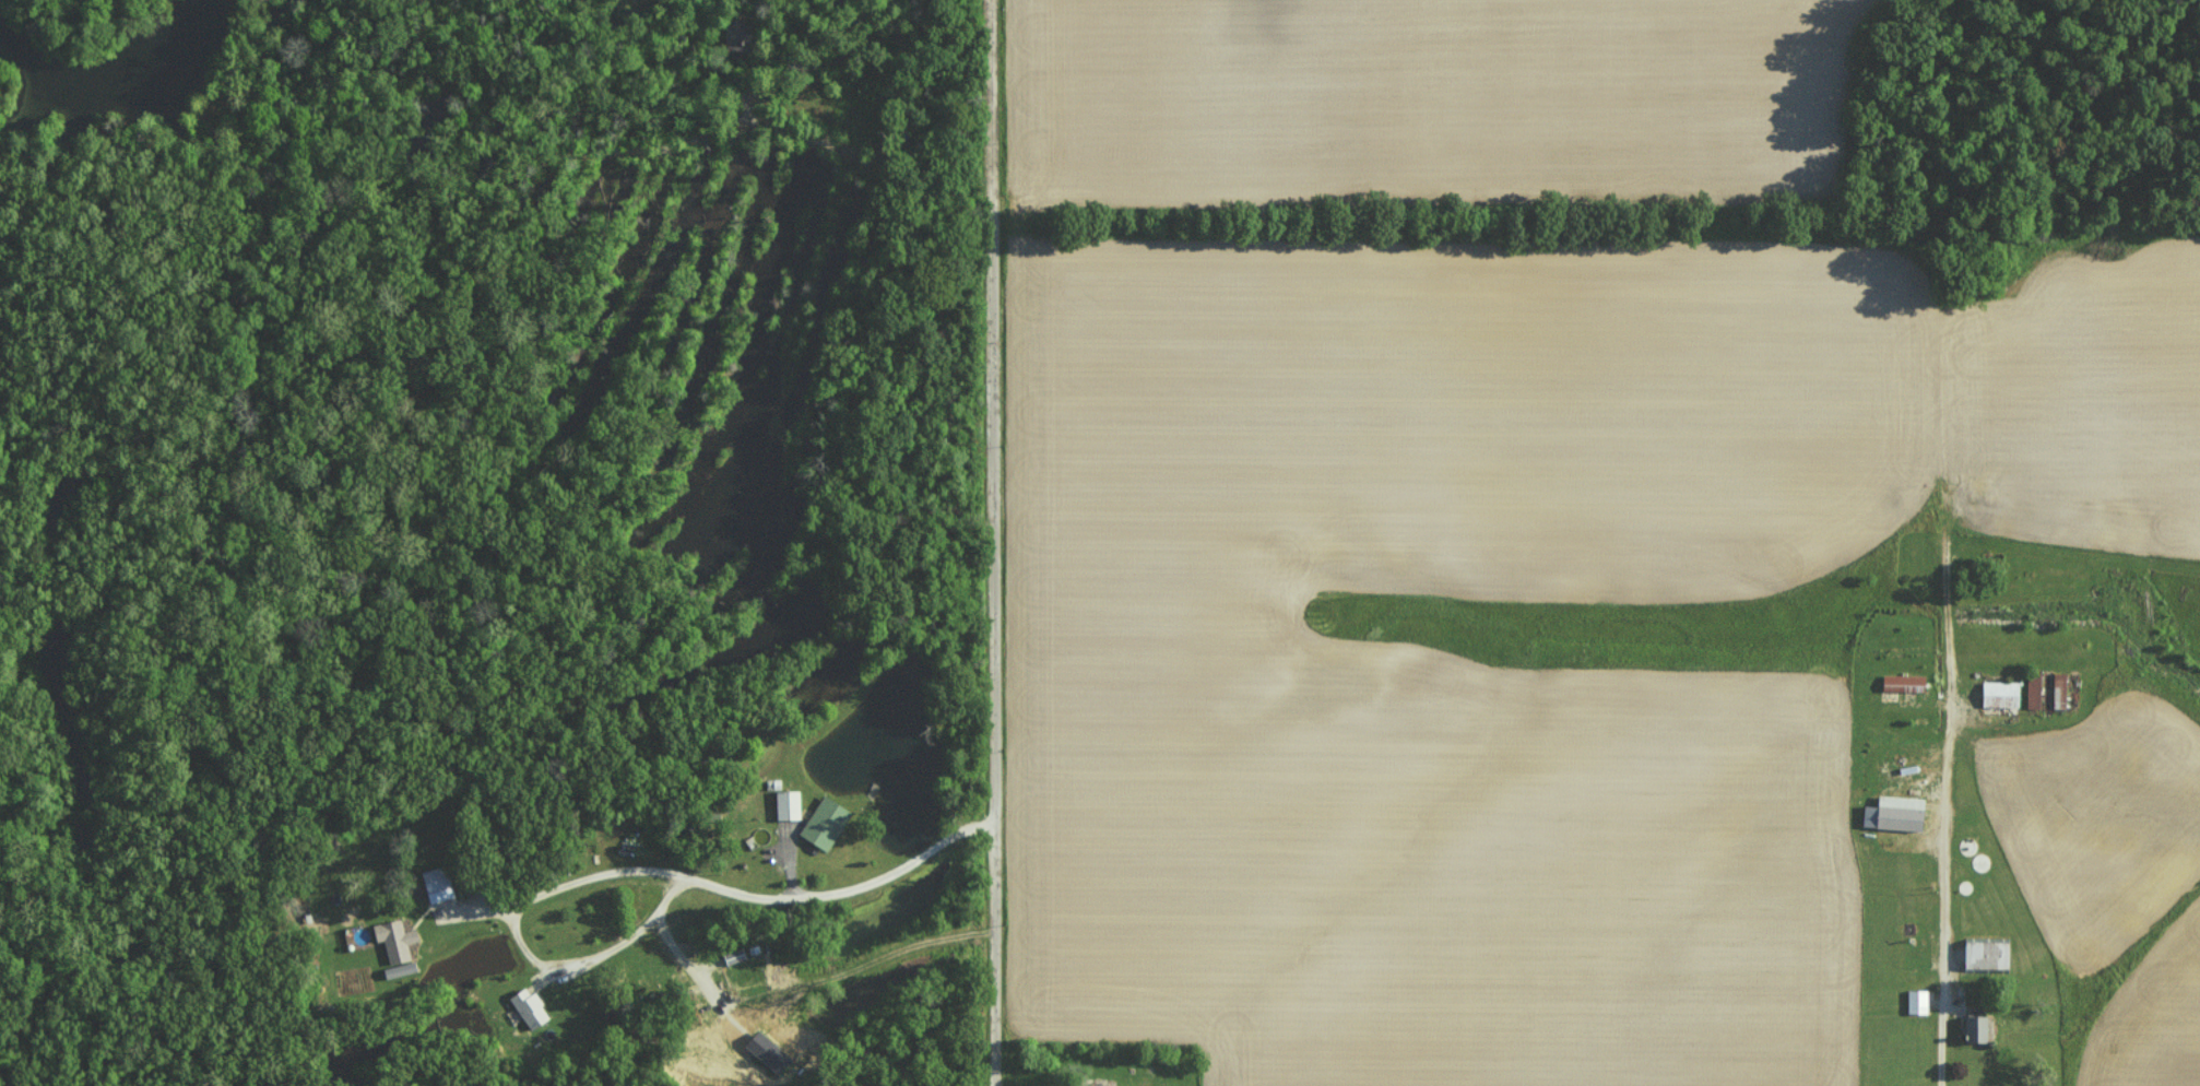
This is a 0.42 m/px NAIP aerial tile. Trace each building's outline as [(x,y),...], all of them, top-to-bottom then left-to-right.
[(2017,682),(1980,681),(1980,706),(2017,707),(2017,682)] [(774,819),(797,819),(797,791),(774,791),(774,819)] [(848,812),(820,795),(796,834),(824,851),(848,812)] [(1860,827),(1919,830),(1921,797),(1876,795),(1875,806),(1862,805),(1860,827)] [(429,904),(455,896),(451,885),(459,882),(454,864),(420,874),(429,904)] [(378,923),(387,965),(408,960),(405,945),(412,943),(410,932),(402,933),(399,918),(378,923)] [(724,965),(743,959),(740,948),(721,954),(724,965)] [(381,969),(383,980),(414,971),(411,961),(381,969)] [(548,1018),(532,992),(527,994),(523,987),(507,997),(527,1030),(548,1018)] [(1925,990),(1905,990),(1905,1013),(1925,1014),(1925,990)] [(1963,1042),(1984,1042),(1984,1007),(1963,1007),(1963,1042)] [(774,1074),(788,1059),(755,1029),(741,1045),(774,1074)]
